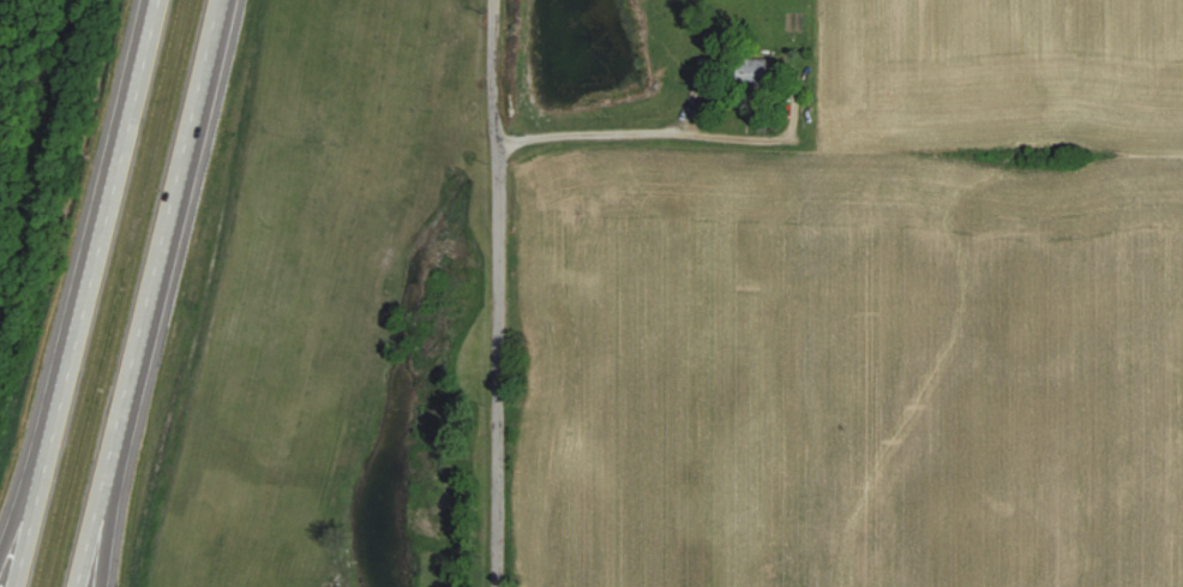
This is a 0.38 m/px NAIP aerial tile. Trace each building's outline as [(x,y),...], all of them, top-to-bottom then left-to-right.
[(731,91),(776,92),(777,60),(732,59),(731,91)]
